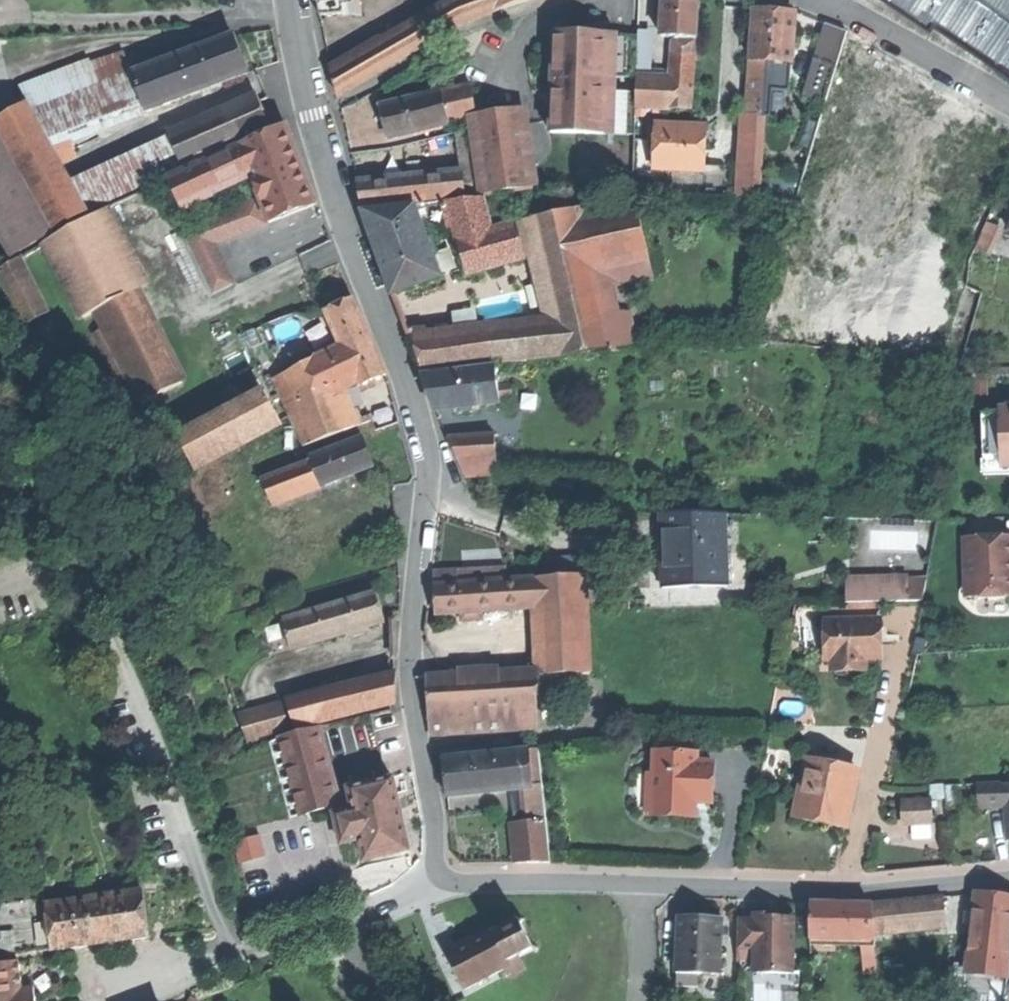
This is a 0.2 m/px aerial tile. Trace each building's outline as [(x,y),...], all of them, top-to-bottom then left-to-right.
[(321,15),(345,13),(344,4),(344,0),(318,0),(321,15)] [(338,97),(461,25),(504,8),(501,0),(460,0),(453,3),(332,70),(338,97)] [(344,4),(350,3),(351,14),(363,16),(361,0),(344,0),(344,4)] [(696,38),(698,0),(663,0),(663,8),(662,21),(662,37),(674,37),(696,38)] [(897,10),(930,33),(934,28),(935,28),(1008,79),(1008,0),(882,0),(897,10)] [(756,1),(755,10),(772,11),(772,7),(756,1)] [(663,8),(656,7),(655,21),(662,21),(663,8)] [(755,10),(752,59),(769,61),(792,62),(795,13),(780,12),(772,11),(755,10)] [(568,30),(568,33),(593,34),(594,20),(568,30)] [(593,34),(607,35),(607,21),(594,20),(593,34)] [(824,23),(803,95),(823,101),(845,29),(824,23)] [(550,132),(634,136),(635,107),(637,78),(639,36),(607,35),(593,34),(568,33),(554,32),(553,51),(553,70),(557,70),(556,90),(552,90),(551,112),(550,132)] [(242,57),(234,36),(134,73),(131,74),(144,107),(146,112),(248,74),(242,57)] [(671,108),(693,109),(696,38),(674,37),(672,79),(671,108)] [(131,74),(134,73),(126,52),(93,65),(101,86),(131,74)] [(748,115),(765,116),(767,90),(769,61),(752,59),(748,115)] [(25,86),(34,111),(48,105),(101,86),(93,65),(91,60),(25,86)] [(67,134),(144,107),(131,74),(101,86),(48,105),(67,134)] [(637,78),(635,107),(671,108),(672,79),(637,78)] [(465,117),(475,114),(471,84),(458,88),(465,117)] [(448,120),(465,117),(458,88),(442,91),(448,120)] [(767,90),(765,116),(773,117),(788,118),(790,118),(792,91),(767,90)] [(448,120),(442,91),(381,105),(384,122),(388,137),(449,123),(448,120)] [(259,102),(91,177),(105,204),(271,129),(259,102)] [(26,103),(0,118),(0,127),(56,230),(86,214),(58,163),(31,112),(26,103)] [(77,154),(67,134),(48,105),(34,111),(31,112),(58,163),(77,154)] [(486,193),(532,187),(521,108),(475,114),(486,193)] [(788,118),(773,117),(773,125),(788,126),(788,118)] [(654,168),(705,170),(706,148),(698,148),(699,127),(679,126),(656,125),(655,142),(654,168)] [(8,256),(56,230),(0,127),(0,242),(8,256)] [(252,175),(261,203),(271,223),(318,205),(302,167),(286,127),(200,165),(212,192),(252,175)] [(698,148),(706,148),(707,127),(699,127),(698,148)] [(456,134),(459,152),(469,151),(467,133),(456,134)] [(459,152),(461,173),(462,173),(472,171),(469,151),(459,152)] [(182,206),(212,192),(200,165),(170,179),(182,206)] [(462,173),(465,197),(475,196),(472,171),(462,173)] [(362,206),(465,197),(462,173),(461,173),(357,182),(360,197),(362,206)] [(105,204),(91,177),(89,175),(74,183),(89,212),(105,204)] [(453,226),(467,274),(499,265),(491,231),(483,198),(447,202),(453,226)] [(447,202),(421,205),(423,210),(429,229),(453,226),(447,202)] [(271,223),(261,203),(193,234),(202,255),(271,223)] [(601,296),(625,291),(623,282),(652,276),(648,258),(649,258),(637,203),(584,215),(582,207),(528,219),(535,255),(547,307),(601,296)] [(376,246),(393,294),(440,277),(417,211),(415,205),(363,211),(376,246)] [(84,319),(97,313),(105,329),(96,334),(121,382),(129,378),(132,383),(172,363),(96,216),(45,243),(84,319)] [(491,231),(499,265),(535,255),(528,219),(491,231)] [(270,228),(211,256),(226,287),(285,260),(270,228)] [(309,272),(340,262),(333,241),(302,251),(309,272)] [(26,325),(47,314),(19,259),(0,269),(0,274),(26,325)] [(612,346),(612,353),(638,350),(634,336),(625,291),(601,296),(605,316),(612,346)] [(551,328),(605,316),(601,296),(547,307),(551,328)] [(327,311),(348,361),(375,349),(365,325),(354,299),(327,311)] [(558,358),(612,346),(605,316),(551,328),(558,358)] [(408,329),(413,345),(427,343),(425,328),(408,329)] [(423,373),(558,358),(551,328),(427,343),(413,345),(423,373)] [(634,336),(638,350),(645,349),(642,334),(634,336)] [(331,395),(355,385),(337,347),(318,358),(331,395)] [(360,387),(387,375),(375,349),(348,361),(360,387)] [(312,444),(345,432),(331,395),(318,358),(287,374),(304,421),(312,444)] [(182,383),(180,379),(172,363),(132,383),(143,404),(182,383)] [(495,368),(425,376),(430,394),(435,411),(500,403),(495,368)] [(264,391),(178,436),(194,467),(280,423),(264,391)] [(984,411),(984,456),(1001,455),(1002,466),(1008,466),(1008,407),(1000,408),(1000,411),(984,411)] [(303,448),(312,444),(304,421),(293,426),(303,448)] [(476,478),(492,476),(497,476),(496,435),(474,436),(476,478)] [(476,478),(474,436),(450,438),(466,478),(476,478)] [(311,463),(320,486),(373,466),(369,455),(363,439),(310,459),(311,463)] [(271,505),(320,486),(311,463),(262,481),(271,505)] [(663,555),(664,588),(727,587),(726,513),(662,514),(663,555)] [(964,539),(967,599),(1008,597),(1008,537),(964,539)] [(519,580),(519,577),(519,568),(435,573),(436,598),(437,614),(521,610),(519,580)] [(536,609),(540,677),(591,674),(585,576),(534,578),(534,580),(536,609)] [(534,580),(519,580),(521,610),(536,609),(534,580)] [(845,603),(923,600),(927,581),(908,581),(870,582),(845,583),(845,603)] [(316,612),(323,636),(324,640),(383,623),(379,609),(375,595),(316,612)] [(829,605),(830,622),(874,619),(873,602),(829,605)] [(293,644),(323,636),(316,612),(286,621),(293,644)] [(832,667),(866,665),(866,660),(882,659),(880,635),(875,635),(874,628),(879,628),(879,619),(874,619),(830,622),(823,623),(826,662),(832,662),(832,667)] [(396,706),(397,677),(306,699),(290,707),(296,728),(396,706)] [(428,682),(430,735),(536,729),(536,707),(540,677),(428,682)] [(244,744),(288,735),(281,705),(238,715),(244,744)] [(318,729),(280,740),(301,816),(306,814),(339,806),(337,801),(318,729)] [(448,796),(522,790),(533,789),(529,752),(445,759),(446,778),(448,796)] [(538,789),(534,752),(529,752),(533,789),(538,789)] [(662,777),(661,816),(677,817),(695,817),(696,802),(712,803),(714,764),(697,763),(698,755),(655,753),(654,776),(662,777)] [(797,809),(797,811),(822,817),(846,823),(859,771),(809,759),(808,761),(811,761),(799,810),(797,809)] [(652,816),(661,816),(662,777),(654,776),(653,812),(652,816)] [(350,799),(353,809),(359,841),(364,861),(409,851),(402,818),(393,779),(348,789),(350,799)] [(1004,784),(978,786),(980,809),(1006,807),(1004,785),(1004,784)] [(522,790),(522,824),(541,825),(538,789),(533,789),(522,790)] [(904,801),(905,824),(933,822),(932,800),(904,801)] [(359,841),(353,809),(333,814),(340,845),(359,841)] [(505,824),(506,864),(545,863),(541,825),(522,824),(505,824)] [(133,940),(149,938),(143,892),(142,892),(140,882),(125,884),(127,894),(48,904),(53,950),(99,945),(133,940)] [(975,894),(968,950),(1008,955),(1008,898),(998,897),(975,894)] [(942,897),(871,904),(874,934),(945,927),(942,897)] [(41,905),(40,900),(0,905),(0,957),(47,951),(41,905)] [(871,904),(811,902),(811,938),(860,939),(875,939),(874,934),(871,904)] [(53,950),(48,904),(41,905),(47,951),(53,950)] [(752,919),(737,918),(736,949),(753,949),(752,972),(775,972),(775,971),(794,971),(794,917),(778,916),(768,916),(768,913),(752,912),(752,919)] [(679,916),(676,972),(719,975),(722,918),(703,917),(679,916)] [(465,990),(504,969),(510,978),(526,970),(519,956),(532,950),(536,952),(537,949),(533,946),(522,925),(524,920),(521,919),(519,924),(496,934),(494,929),(446,954),(465,990)] [(875,939),(860,939),(860,956),(876,956),(875,939)] [(134,949),(133,940),(99,945),(100,954),(134,949)] [(335,947),(318,954),(322,963),(333,958),(334,960),(339,957),(335,947)] [(968,950),(966,972),(1008,977),(1008,967),(1008,955),(968,950)] [(0,964),(0,1000),(36,1000),(30,960),(0,964)]
